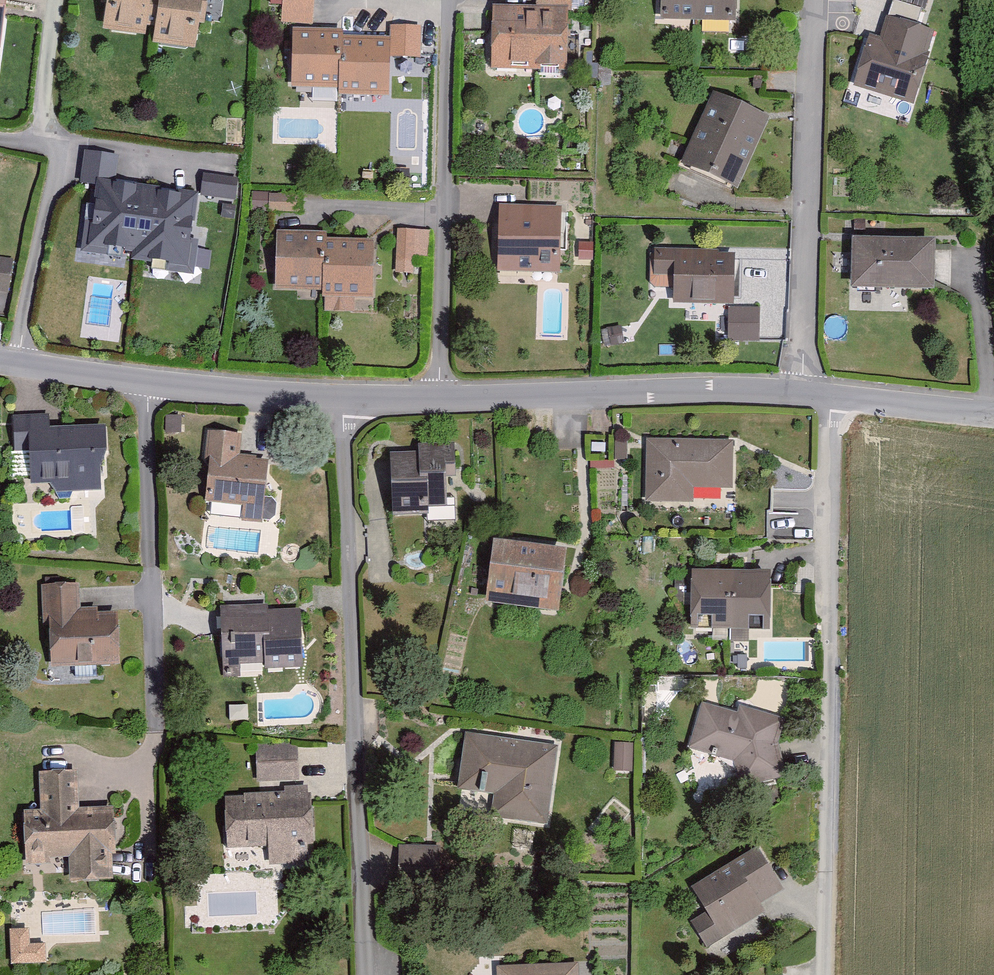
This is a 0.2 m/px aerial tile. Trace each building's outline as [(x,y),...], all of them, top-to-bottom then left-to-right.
[(99,23),(146,26),(148,34),(196,42),(202,0),(101,0),(99,23)] [(279,19),(312,20),(313,0),(279,0),(279,19)] [(491,65),(567,65),(572,0),(535,0),(534,5),(496,3),(491,65)] [(657,15),(731,17),(731,0),(657,0),(657,15)] [(879,15),(858,88),(920,106),(941,33),(879,15)] [(389,24),(391,52),(422,55),(421,26),(389,24)] [(290,27),(287,82),(334,86),(337,93),(384,93),(385,34),(343,35),(341,28),(290,27)] [(710,92),(675,160),(733,186),(768,118),(710,92)] [(238,195),(237,175),(204,176),(205,196),(238,195)] [(194,198),(100,186),(92,243),(137,250),(136,260),(185,266),(194,198)] [(270,194),(269,209),(300,208),(301,193),(270,194)] [(501,205),(500,268),(557,268),(560,205),(501,205)] [(399,228),(396,268),(409,269),(412,253),(430,256),(433,230),(399,228)] [(272,230),(269,286),(319,286),(321,293),(371,296),(369,240),(323,238),(322,232),(272,230)] [(944,248),(858,246),(857,299),(943,300),(944,248)] [(653,248),(653,268),(666,270),(674,301),(732,300),(732,252),(653,248)] [(10,289),(13,257),(0,256),(0,288),(10,289)] [(729,306),(730,337),(759,335),(759,305),(729,306)] [(23,444),(23,490),(100,490),(100,427),(47,427),(47,416),(9,416),(9,444),(23,444)] [(647,431),(644,488),(646,501),(691,500),(693,485),(730,485),(731,438),(647,431)] [(209,435),(207,503),(239,504),(239,521),(264,521),(266,457),(239,456),(239,436),(209,435)] [(390,448),(391,510),(427,510),(427,502),(446,501),(442,476),(453,474),(455,441),(421,436),(418,450),(390,448)] [(772,491),(773,534),(814,533),(813,490),(772,491)] [(492,540),(485,595),(553,604),(558,547),(492,540)] [(687,567),(684,624),(765,628),(767,571),(687,567)] [(43,583),(47,662),(113,657),(117,610),(82,607),(79,583),(43,583)] [(219,604),(226,666),(261,659),(264,666),(299,663),(294,609),(270,610),(269,602),(219,604)] [(704,700),(689,739),(731,759),(742,787),(782,772),(776,743),(782,714),(736,701),(735,709),(704,700)] [(467,729),(459,783),(491,791),(492,815),(547,819),(560,744),(467,729)] [(259,744),(259,777),(301,773),(301,745),(259,744)] [(27,813),(28,856),(70,855),(70,881),(115,880),(113,807),(81,808),(80,767),(38,769),(40,812),(27,813)] [(225,796),(227,844),(265,845),(266,859),(304,859),(301,842),(311,841),(308,785),(285,785),(282,789),(225,796)] [(398,844),(392,868),(441,870),(442,844),(398,844)] [(701,914),(690,922),(705,947),(726,937),(761,914),(758,903),(783,892),(758,844),(688,883),(701,914)] [(8,929),(9,961),(46,960),(45,946),(30,946),(29,929),(8,929)] [(580,960),(497,964),(498,974),(580,974),(580,960)]
